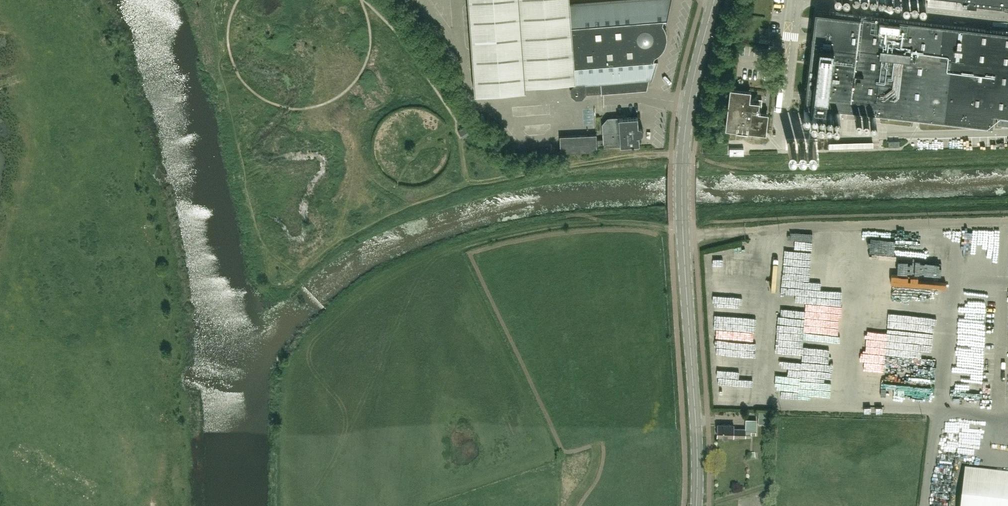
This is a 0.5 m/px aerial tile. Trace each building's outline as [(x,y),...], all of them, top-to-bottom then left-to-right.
[(526,88),(519,0),(468,0),(475,92),(526,88)] [(571,4),(577,84),(575,84),(572,88),(572,94),(576,98),(582,97),(586,93),(601,92),(601,94),(602,94),(602,92),(646,89),(653,61),(654,60),(656,59),(658,58),(659,57),(660,55),(661,54),(662,52),(663,51),(664,49),(665,47),(665,46),(665,44),(665,42),(665,40),(665,38),(665,37),(664,35),(664,33),(663,31),(662,30),(661,28),(668,0),(625,0),(571,4)] [(927,3),(963,8),(963,4),(1007,9),(1007,0),(927,0),(927,3)] [(997,122),(1007,124),(1007,31),(815,9),(804,104),(993,125),(994,113),(998,114),(997,122)] [(761,108),(762,99),(753,98),(753,100),(749,100),(751,90),(730,88),(726,128),(766,133),(768,112),(759,111),(759,108),(761,108)] [(639,126),(638,126),(638,116),(611,118),(607,123),(607,132),(603,132),(604,146),(640,144),(639,135),(640,135),(641,135),(642,134),(643,133),(643,132),(644,131),(644,130),(643,129),(643,128),(642,127),(641,126),(640,126),(639,126)] [(597,150),(597,134),(560,135),(561,152),(597,150)] [(897,229),(896,254),(946,257),(947,251),(940,250),(941,242),(934,242),(935,231),(897,229)] [(893,257),(892,244),(878,245),(878,258),(893,257)] [(876,270),(895,270),(895,262),(876,262),(876,270)] [(939,281),(903,279),(903,274),(893,274),(892,277),(873,275),(872,288),(939,292),(939,281)] [(983,342),(985,293),(961,292),(960,311),(968,311),(968,320),(961,319),(960,339),(956,339),(955,351),(983,352),(983,342)] [(813,309),(813,300),(801,301),(802,310),(813,309)] [(866,342),(883,341),(882,328),(865,328),(866,342)] [(885,331),(884,349),(898,350),(898,358),(920,359),(921,352),(932,353),(933,340),(919,339),(920,331),(911,331),(911,339),(901,338),(901,332),(885,331)] [(815,358),(806,359),(807,366),(816,366),(815,358)] [(817,362),(819,374),(836,372),(835,360),(817,362)] [(983,389),(984,384),(961,381),(959,391),(967,391),(965,403),(982,405),(984,393),(978,392),(979,388),(983,389)] [(829,397),(829,385),(808,384),(807,396),(829,397)] [(918,397),(918,384),(883,384),(883,396),(918,397)] [(759,411),(758,423),(766,423),(766,427),(768,427),(768,423),(769,412),(759,411)] [(718,436),(745,436),(746,431),(757,431),(757,419),(746,419),(746,428),(734,428),(734,424),(718,424),(718,436)] [(956,461),(1007,465),(1007,442),(968,440),(967,444),(954,443),(954,446),(939,445),(938,464),(956,466),(956,461)] [(965,472),(961,505),(1007,505),(1007,477),(965,472)]
